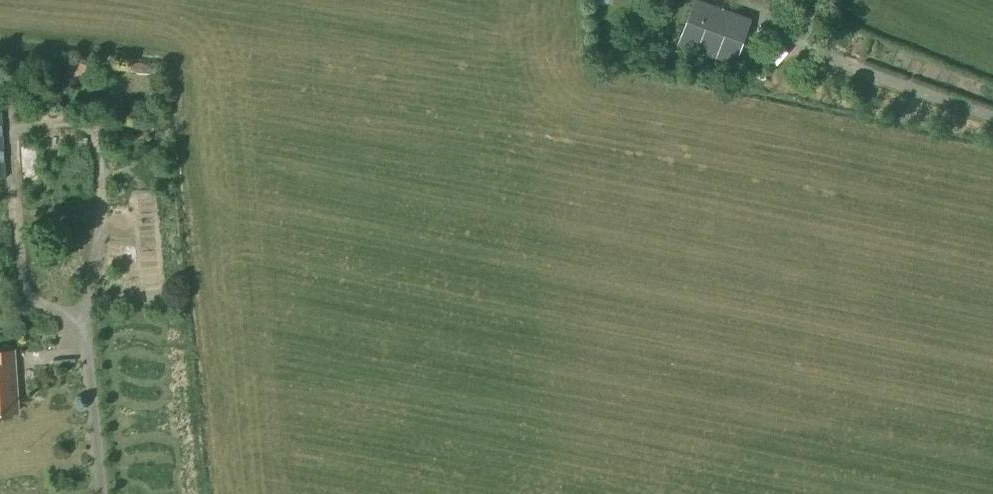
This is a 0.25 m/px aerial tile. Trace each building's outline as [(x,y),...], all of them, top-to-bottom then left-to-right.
[(735,60),(749,23),(693,2),(679,39),(735,60)] [(84,88),(92,67),(72,59),(63,78),(84,88)] [(17,412),(13,350),(0,351),(0,413),(17,412)]
